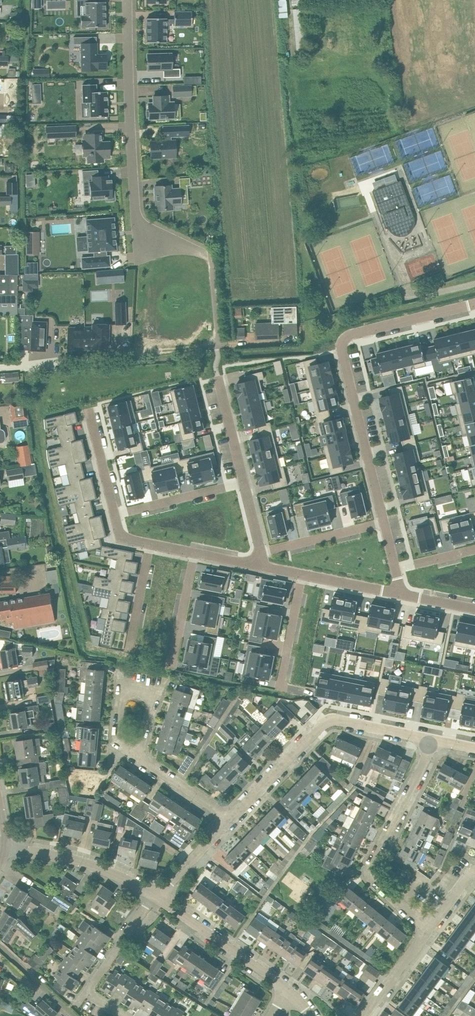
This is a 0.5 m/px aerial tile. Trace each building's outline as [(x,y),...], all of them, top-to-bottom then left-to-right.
[(80,5),(85,5),(85,15),(80,15),(80,26),(85,26),(85,27),(105,27),(105,1),(95,2),(95,0),(80,0),(80,5)] [(278,10),(288,9),(287,0),(278,0),(278,10)] [(278,10),(279,18),(280,18),(281,20),(282,20),(282,27),(290,27),(289,19),(283,19),(283,18),(289,17),(288,9),(278,10)] [(294,9),(293,33),(301,33),(302,9),(294,9)] [(166,18),(146,18),(146,19),(147,19),(147,42),(146,42),(166,42),(166,28),(169,28),(169,23),(174,23),(174,25),(175,25),(191,25),(191,11),(191,12),(174,12),(174,19),(166,19),(166,18)] [(97,55),(96,43),(85,43),(85,37),(73,37),(73,44),(81,44),(81,70),(97,70),(97,69),(106,69),(106,54),(97,55)] [(164,70),(164,77),(180,77),(180,69),(171,69),(171,54),(147,54),(148,70),(164,70)] [(48,70),(33,70),(33,80),(49,79),(48,70)] [(5,79),(5,92),(15,93),(16,79),(5,79)] [(94,117),(108,116),(107,98),(100,98),(100,84),(82,84),(83,109),(94,109),(94,117)] [(191,95),(190,86),(172,86),(173,96),(191,95)] [(165,120),(165,118),(174,117),(173,103),(168,103),(168,96),(153,96),(153,103),(148,104),(148,111),(146,111),(147,117),(149,117),(149,118),(159,118),(159,120),(165,120)] [(165,141),(150,142),(151,158),(175,157),(174,141),(171,141),(171,136),(188,135),(188,125),(163,126),(163,136),(164,136),(165,141)] [(52,137),(72,136),(71,126),(52,127),(52,137)] [(88,162),(103,161),(103,157),(110,157),(110,150),(110,149),(109,141),(101,142),(101,138),(103,138),(102,131),(95,131),(95,133),(85,134),(85,140),(83,140),(84,156),(88,155),(88,162)] [(83,183),(89,183),(90,199),(105,198),(106,201),(115,200),(114,191),(112,191),(111,180),(108,180),(108,177),(98,178),(98,170),(82,171),(83,183)] [(34,187),(34,175),(26,175),(26,187),(34,187)] [(412,219),(413,218),(408,205),(410,205),(401,181),(372,191),(381,215),(385,214),(389,227),(391,226),(393,230),(396,232),(400,234),(404,233),(406,232),(409,230),(411,227),(412,223),(412,219)] [(17,194),(16,182),(6,182),(6,194),(10,194),(17,194)] [(180,188),(171,189),(171,185),(154,186),(156,210),(173,209),(172,205),(181,205),(180,188)] [(0,196),(0,205),(10,204),(10,210),(17,210),(17,194),(10,194),(10,196),(0,196)] [(87,236),(76,237),(78,252),(88,251),(88,252),(94,251),(94,257),(81,258),(82,268),(110,266),(109,256),(106,256),(106,250),(116,249),(114,218),(86,220),(87,236)] [(38,233),(27,233),(27,255),(38,254),(38,233)] [(18,274),(17,254),(4,254),(5,274),(18,274)] [(33,273),(33,262),(27,262),(27,265),(24,266),(25,274),(33,273)] [(123,270),(95,272),(97,285),(124,283),(123,270)] [(17,295),(18,295),(18,274),(5,274),(0,274),(0,295),(17,295)] [(0,295),(0,315),(17,315),(17,295),(0,295)] [(125,324),(124,302),(115,302),(116,324),(125,324)] [(272,323),(256,324),(256,339),(279,338),(278,323),(284,323),(297,322),(297,312),(297,311),(296,306),(272,307),(272,323)] [(32,322),(31,350),(45,351),(46,322),(32,322)] [(108,348),(109,324),(92,324),(92,327),(68,328),(67,350),(108,348)] [(466,331),(471,355),(474,354),(474,329),(466,331)] [(461,333),(456,334),(461,357),(471,355),(466,331),(461,333)] [(451,335),(446,336),(451,360),(461,357),(456,334),(451,335)] [(435,345),(429,347),(432,360),(438,358),(439,363),(451,360),(446,336),(434,339),(435,345)] [(4,350),(12,353),(15,344),(7,342),(4,350)] [(421,343),(409,346),(413,364),(414,369),(426,366),(425,361),(432,360),(429,347),(422,349),(421,343)] [(404,347),(399,348),(403,367),(413,364),(409,346),(404,347)] [(394,349),(389,350),(393,369),(403,367),(399,348),(394,349)] [(378,357),(371,359),(375,374),(381,372),(382,377),(394,374),(393,369),(389,350),(377,353),(378,357)] [(317,364),(316,358),(303,361),(308,380),(331,374),(332,374),(330,367),(329,367),(328,362),(317,364)] [(273,361),(276,374),(284,372),(281,360),(273,361)] [(21,380),(20,371),(7,372),(7,381),(21,380)] [(238,397),(239,397),(258,392),(262,391),(259,379),(264,378),(262,371),(245,376),(247,382),(236,384),(237,389),(238,397)] [(333,384),(331,374),(308,380),(310,390),(333,384)] [(474,388),(474,384),(473,376),(444,384),(447,395),(453,393),(453,394),(455,394),(455,393),(474,388)] [(336,394),(333,384),(310,390),(313,400),(336,394)] [(194,385),(170,390),(173,402),(196,396),(196,394),(194,386),(194,385)] [(391,395),(380,398),(381,403),(382,409),(406,404),(402,386),(389,389),(390,389),(391,395)] [(474,399),(474,388),(455,393),(455,394),(457,403),(458,404),(474,399)] [(260,401),(258,392),(239,397),(241,406),(260,401)] [(337,394),(336,394),(313,400),(317,418),(330,415),(328,409),(339,406),(337,394)] [(196,396),(173,402),(176,412),(199,407),(198,402),(196,396)] [(474,410),(474,399),(458,404),(457,403),(455,404),(458,415),(474,410)] [(132,400),(108,406),(109,407),(111,415),(111,417),(134,411),(132,400)] [(265,400),(260,401),(241,406),(244,417),(243,417),(244,418),(263,413),(267,412),(265,400)] [(11,421),(28,419),(25,401),(9,404),(11,421)] [(406,404),(382,409),(383,410),(386,420),(409,414),(406,404)] [(199,407),(176,412),(176,413),(181,412),(183,421),(178,422),(178,423),(202,417),(200,412),(199,407)] [(474,421),(474,410),(458,415),(460,425),(474,421)] [(79,422),(79,421),(78,421),(76,412),(76,411),(44,419),(45,429),(56,426),(59,436),(73,432),(72,427),(71,427),(70,424),(79,422)] [(134,411),(111,417),(113,423),(114,428),(137,422),(134,411)] [(265,423),(263,413),(244,418),(246,429),(258,426),(259,432),(272,429),(270,422),(265,423)] [(409,414),(386,420),(388,430),(387,430),(388,430),(411,424),(409,414)] [(331,421),(330,415),(317,418),(322,436),(326,435),(345,430),(342,418),(331,421)] [(202,417),(178,423),(183,441),(195,438),(194,432),(199,430),(204,429),(203,422),(204,422),(203,417),(202,417)] [(474,433),(474,421),(460,425),(463,436),(468,435),(468,434),(474,433)] [(137,422),(114,428),(115,433),(116,438),(140,432),(139,432),(135,433),(132,424),(137,422)] [(411,424),(388,430),(388,433),(389,435),(390,442),(402,439),(403,445),(416,442),(414,436),(411,424)] [(276,447),(272,429),(259,432),(261,438),(249,441),(252,453),(253,453),(276,447)] [(347,440),(345,430),(326,435),(329,444),(347,440)] [(85,450),(83,440),(83,439),(74,441),(73,438),(75,437),(73,432),(59,436),(61,446),(46,450),(47,458),(47,459),(85,450)] [(116,438),(115,439),(116,444),(118,443),(119,450),(125,448),(130,447),(131,453),(144,450),(140,432),(116,438)] [(210,434),(204,436),(205,443),(212,441),(210,434)] [(350,450),(347,440),(329,444),(324,445),(327,456),(350,450)] [(405,451),(393,454),(395,461),(396,463),(396,466),(420,460),(416,443),(416,442),(403,445),(403,446),(405,451)] [(279,457),(276,447),(253,453),(255,463),(279,457)] [(32,464),(30,450),(17,452),(19,466),(32,464)] [(81,466),(80,462),(89,460),(88,459),(85,450),(47,459),(49,468),(66,464),(68,474),(83,470),(82,465),(81,466)] [(350,450),(327,456),(331,474),(344,471),(342,465),(353,462),(352,457),(350,450)] [(214,451),(198,455),(205,483),(212,481),(212,479),(216,478),(213,465),(217,464),(214,451)] [(180,456),(179,457),(183,472),(189,471),(192,484),(196,483),(197,484),(205,483),(198,455),(181,460),(180,456)] [(173,461),(162,464),(169,491),(177,489),(176,488),(180,487),(177,474),(183,472),(179,457),(173,458),(173,461)] [(281,467),(279,457),(255,463),(258,473),(281,467)] [(420,460),(396,466),(397,466),(399,475),(399,476),(423,470),(418,471),(416,461),(420,460)] [(151,464),(144,465),(148,481),(154,479),(157,492),(161,491),(161,493),(169,491),(162,464),(151,467),(151,464)] [(144,468),(125,473),(128,485),(126,485),(128,493),(129,493),(131,499),(133,498),(133,499),(140,498),(139,496),(145,495),(143,490),(142,485),(142,482),(148,481),(144,465),(143,465),(144,468)] [(283,466),(281,467),(258,473),(257,473),(259,480),(260,480),(261,485),(272,482),(273,488),(288,485),(283,466)] [(24,478),(22,467),(6,470),(7,481),(24,478)] [(95,487),(92,477),(93,477),(84,479),(83,476),(84,475),(83,470),(68,474),(71,484),(54,488),(57,497),(95,487)] [(423,470),(399,476),(402,486),(401,486),(401,487),(425,481),(425,480),(423,470)] [(308,473),(302,474),(304,483),(310,481),(308,473)] [(425,481),(401,487),(403,493),(404,493),(405,498),(416,495),(417,502),(430,499),(425,481)] [(90,503),(89,500),(98,498),(98,497),(97,497),(95,487),(57,497),(59,506),(75,502),(78,512),(93,508),(91,503),(90,503)] [(286,488),(279,489),(283,503),(290,502),(286,488)] [(363,514),(366,514),(360,488),(340,493),(343,505),(349,504),(353,517),(355,516),(356,518),(364,516),(363,514)] [(332,495),(313,500),(320,527),(329,524),(329,523),(331,522),(328,509),(335,507),(332,495)] [(443,495),(433,498),(435,504),(444,502),(443,495)] [(320,527),(313,500),(294,504),(297,517),(305,515),(308,528),(310,527),(311,529),(320,527)] [(287,506),(267,511),(270,522),(268,523),(270,530),(272,530),(273,537),(276,536),(276,537),(284,535),(284,534),(287,533),(283,520),(290,518),(287,506)] [(104,526),(101,516),(102,516),(102,515),(93,517),(93,514),(94,513),(93,508),(78,512),(80,522),(64,526),(66,535),(104,526)] [(458,515),(465,543),(472,541),(472,539),(474,538),(474,534),(473,525),(474,525),(474,511),(458,515)] [(15,515),(1,514),(0,523),(14,524),(15,515)] [(428,515),(410,520),(413,535),(418,534),(418,537),(417,538),(419,546),(421,545),(422,551),(424,551),(424,552),(431,550),(430,549),(436,548),(434,542),(433,538),(433,535),(439,533),(435,516),(428,518),(428,515)] [(458,515),(440,520),(443,532),(449,531),(453,544),(457,543),(457,545),(465,543),(458,515)] [(99,542),(98,538),(107,536),(107,535),(106,536),(104,526),(66,535),(68,544),(85,540),(87,550),(102,546),(101,545),(100,541),(99,542)] [(10,538),(9,530),(0,532),(0,539),(10,538)] [(25,548),(25,547),(27,546),(26,538),(24,538),(23,536),(6,539),(7,546),(18,545),(19,549),(25,548)] [(102,547),(100,556),(117,559),(115,569),(129,572),(137,574),(137,573),(136,573),(138,562),(131,561),(133,553),(134,553),(134,552),(112,547),(102,546),(101,545),(102,546),(102,547)] [(87,550),(78,553),(80,560),(89,557),(87,550)] [(92,585),(94,586),(125,592),(133,593),(132,593),(134,582),(127,580),(129,572),(115,569),(111,568),(109,578),(96,576),(94,575),(92,585)] [(56,569),(45,570),(46,583),(58,582),(56,569)] [(226,592),(230,571),(218,569),(216,576),(203,573),(202,576),(201,576),(199,584),(201,584),(200,587),(226,592)] [(16,592),(16,576),(0,576),(0,592),(16,592)] [(286,590),(273,587),(274,580),(261,578),(258,598),(284,603),(284,600),(286,600),(287,593),(286,592),(286,590)] [(94,586),(92,595),(110,598),(108,608),(110,609),(121,611),(121,612),(129,613),(129,612),(128,612),(130,602),(123,600),(125,592),(94,586)] [(15,628),(55,621),(50,593),(0,602),(0,619),(5,618),(6,621),(13,620),(15,628)] [(196,601),(194,610),(222,616),(222,615),(217,614),(219,604),(224,605),(225,597),(213,595),(211,601),(198,599),(197,601),(196,601)] [(323,608),(321,621),(340,624),(345,597),(338,596),(338,597),(333,596),(330,609),(323,608)] [(345,597),(340,624),(359,628),(361,616),(355,614),(357,604),(357,601),(352,600),(353,599),(345,597)] [(359,628),(358,631),(366,633),(366,630),(378,632),(384,605),(376,603),(376,605),(371,604),(368,617),(361,616),(359,628)] [(281,615),(268,613),(269,606),(256,604),(253,622),(280,627),(282,618),(281,618),(281,615)] [(384,605),(378,632),(397,636),(400,623),(393,622),(394,618),(395,609),(391,608),(391,606),(384,605)] [(102,607),(100,618),(107,619),(106,626),(105,626),(101,644),(112,646),(115,631),(125,633),(125,632),(124,632),(127,621),(119,620),(121,612),(121,611),(110,609),(108,608),(102,607)] [(218,634),(222,616),(194,610),(192,620),(194,620),(193,622),(207,625),(205,632),(218,634)] [(406,624),(403,637),(422,641),(428,614),(420,612),(420,614),(415,613),(413,626),(406,624)] [(428,614),(422,641),(442,645),(444,632),(438,631),(437,631),(440,617),(435,616),(435,615),(428,614)] [(459,621),(454,645),(466,647),(471,624),(459,621)] [(278,637),(280,627),(253,622),(249,640),(262,643),(263,636),(276,639),(277,636),(278,637)] [(466,647),(474,649),(474,624),(471,624),(466,647)] [(100,636),(91,634),(93,645),(99,646),(100,636)] [(188,642),(186,651),(214,656),(217,638),(205,635),(203,642),(190,639),(189,642),(188,642)] [(337,639),(335,647),(352,650),(354,641),(337,638),(337,639)] [(248,644),(245,662),(272,668),(274,658),(273,658),(273,656),(260,653),(261,646),(248,644)] [(16,649),(15,648),(0,650),(3,668),(18,665),(17,656),(22,655),(22,656),(33,656),(33,647),(22,647),(22,648),(16,649)] [(210,674),(214,656),(186,651),(184,660),(186,660),(185,663),(199,665),(197,672),(210,674)] [(386,657),(384,665),(392,667),(394,659),(389,658),(386,657)] [(34,663),(35,670),(54,667),(55,659),(47,661),(34,663)] [(86,681),(103,683),(104,670),(102,670),(103,663),(81,661),(79,681),(86,681)] [(270,677),(272,668),(245,662),(241,681),(254,683),(255,676),(268,679),(269,677),(270,677)] [(424,665),(422,673),(441,677),(443,669),(440,668),(424,665)] [(55,679),(66,680),(66,669),(59,668),(58,671),(55,671),(55,679)] [(320,671),(315,695),(327,697),(332,673),(320,671)] [(332,673),(327,697),(338,699),(342,676),(332,673)] [(21,681),(21,679),(6,682),(9,699),(24,697),(22,687),(29,686),(29,687),(39,685),(37,676),(27,678),(28,680),(21,681)] [(342,676),(338,699),(348,701),(353,678),(342,676)] [(353,678),(348,701),(359,703),(363,680),(353,678)] [(380,685),(379,693),(385,695),(383,706),(383,708),(388,709),(388,710),(395,712),(400,685),(389,682),(389,679),(386,678),(382,678),(380,685)] [(66,680),(55,679),(54,686),(58,686),(58,691),(65,692),(68,692),(68,686),(65,686),(66,680)] [(363,680),(359,703),(370,706),(375,682),(363,680)] [(85,694),(102,695),(103,683),(86,681),(85,694)] [(194,709),(200,690),(180,684),(179,690),(175,689),(171,701),(194,709)] [(400,685),(395,712),(402,713),(402,712),(407,713),(410,700),(417,701),(419,688),(400,685)] [(419,688),(417,701),(424,702),(421,714),(421,716),(426,717),(426,718),(433,719),(438,692),(427,690),(427,687),(419,685),(419,688)] [(65,692),(58,691),(55,703),(55,704),(62,704),(62,703),(65,692)] [(246,691),(245,696),(252,703),(254,693),(246,691)] [(438,692),(433,719),(440,721),(441,719),(445,720),(446,717),(448,707),(455,709),(457,696),(438,692)] [(455,709),(462,710),(460,719),(459,722),(459,723),(464,724),(464,725),(471,727),(474,706),(474,699),(465,697),(465,694),(458,693),(457,696),(455,709)] [(78,700),(77,705),(101,707),(102,695),(85,694),(85,701),(78,700)] [(38,705),(39,704),(51,702),(50,695),(36,697),(38,705)] [(234,705),(238,707),(243,700),(239,697),(234,705)] [(220,718),(232,701),(228,698),(227,700),(224,698),(213,715),(217,716),(220,718)] [(171,701),(168,713),(184,718),(186,711),(193,713),(194,709),(171,701)] [(289,721),(295,715),(288,708),(285,706),(280,701),(274,707),(277,711),(269,719),(281,731),(290,722),(289,721)] [(308,702),(305,706),(313,713),(316,710),(308,702)] [(288,703),(285,706),(288,708),(295,715),(299,711),(292,704),(288,703)] [(39,704),(38,705),(26,707),(27,711),(11,713),(14,729),(32,726),(31,717),(41,716),(39,704)] [(62,704),(55,704),(58,721),(65,721),(62,704)] [(100,720),(101,707),(77,705),(76,720),(85,721),(85,719),(100,720)] [(238,707),(234,705),(228,714),(233,719),(242,728),(245,725),(237,717),(242,711),(238,707)] [(168,713),(164,725),(187,732),(189,727),(181,725),(184,718),(168,713)] [(231,740),(236,735),(226,725),(233,719),(228,714),(218,728),(229,738),(231,740)] [(307,714),(300,720),(303,723),(310,717),(307,714)] [(217,716),(213,715),(207,723),(208,724),(207,726),(210,727),(214,729),(220,718),(217,716)] [(281,731),(269,719),(260,728),(272,740),(281,731)] [(65,721),(58,721),(61,735),(67,734),(65,721)] [(56,729),(55,722),(43,724),(44,731),(56,729)] [(251,728),(256,733),(252,737),(264,749),(272,740),(260,728),(255,723),(251,728)] [(185,737),(187,732),(164,725),(160,736),(176,742),(178,735),(185,737)] [(98,741),(99,728),(78,726),(76,739),(81,739),(98,741)] [(214,729),(210,727),(208,731),(207,730),(203,737),(206,740),(214,729)] [(229,738),(218,728),(209,744),(213,747),(215,744),(213,744),(216,739),(222,743),(223,742),(224,742),(225,742),(229,738)] [(264,749),(252,737),(248,733),(239,742),(255,758),(264,749)] [(183,744),(176,742),(160,736),(156,749),(179,756),(183,744)] [(206,740),(203,737),(196,748),(200,750),(206,740)] [(17,750),(15,750),(16,757),(18,757),(18,758),(24,757),(25,764),(33,763),(39,762),(38,755),(41,754),(40,745),(39,738),(32,739),(31,739),(26,740),(16,741),(17,750)] [(343,758),(350,743),(338,738),(331,753),(343,758)] [(80,751),(97,753),(98,741),(81,739),(80,751)] [(350,743),(343,758),(355,763),(361,748),(350,743)] [(213,747),(209,744),(202,753),(209,759),(217,751),(213,747)] [(362,769),(360,773),(367,775),(370,768),(381,772),(390,752),(379,746),(373,759),(368,756),(363,765),(362,769)] [(224,757),(228,761),(240,773),(249,764),(241,756),(243,755),(235,747),(224,757)] [(80,751),(79,764),(96,766),(97,753),(80,751)] [(390,752),(381,772),(401,781),(407,769),(398,765),(401,758),(402,757),(390,752)] [(194,759),(188,755),(178,770),(184,774),(194,759)] [(333,776),(337,773),(331,767),(333,765),(323,756),(318,762),(333,776)] [(199,757),(194,765),(199,768),(204,760),(199,757)] [(33,767),(20,769),(23,786),(38,783),(48,782),(45,761),(39,762),(33,763),(33,767)] [(240,773),(228,761),(220,770),(232,782),(240,773)] [(436,777),(449,783),(456,770),(451,768),(451,767),(444,763),(436,777)] [(331,779),(315,764),(306,774),(318,785),(319,785),(322,788),(331,779)] [(111,779),(122,786),(131,772),(121,765),(111,779)] [(355,766),(349,781),(355,783),(360,773),(362,769),(355,766)] [(220,770),(211,779),(206,774),(199,781),(205,787),(207,785),(214,792),(219,787),(223,791),(232,782),(220,770)] [(456,770),(449,783),(446,789),(452,793),(454,789),(459,792),(461,789),(461,790),(468,776),(461,772),(460,773),(456,770)] [(131,772),(122,786),(119,790),(129,797),(132,793),(141,779),(131,772)] [(348,784),(337,773),(333,776),(345,788),(349,791),(354,785),(351,782),(348,784)] [(318,785),(306,774),(298,783),(310,794),(318,785)] [(51,789),(58,788),(67,786),(65,779),(50,781),(51,789)] [(141,779),(132,793),(143,800),(152,786),(141,779)] [(371,794),(375,786),(367,782),(364,789),(371,794)] [(301,803),(310,794),(298,783),(289,791),(301,803)] [(67,805),(68,798),(69,795),(67,786),(58,788),(60,804),(67,805)] [(375,786),(371,794),(383,800),(387,793),(375,786)] [(36,827),(55,824),(54,813),(43,815),(41,800),(49,799),(48,789),(39,790),(40,794),(24,796),(27,817),(34,816),(36,827)] [(356,790),(350,796),(355,801),(361,795),(356,790)] [(160,812),(169,798),(159,791),(149,805),(160,812)] [(297,820),(302,814),(296,808),(301,803),(289,791),(280,801),(292,812),(290,813),(297,820)] [(343,791),(334,800),(338,804),(347,794),(343,791)] [(104,797),(111,801),(114,797),(107,793),(104,797)] [(84,814),(92,816),(95,800),(69,795),(68,798),(87,802),(84,814)] [(366,796),(360,807),(375,815),(381,804),(366,796)] [(114,797),(111,801),(119,806),(121,802),(114,797)] [(169,798),(160,812),(170,819),(179,805),(169,798)] [(103,803),(95,800),(92,816),(91,818),(99,820),(103,803)] [(334,800),(326,809),(329,813),(338,804),(334,800)] [(426,800),(423,806),(434,811),(437,805),(426,800)] [(130,813),(136,817),(143,807),(137,803),(130,813)] [(338,809),(341,812),(347,806),(344,803),(338,809)] [(170,819),(176,823),(173,828),(177,830),(190,811),(179,805),(170,819)] [(266,815),(277,826),(286,817),(275,806),(266,815)] [(457,809),(451,806),(445,817),(451,821),(457,809)] [(143,807),(136,817),(142,821),(149,810),(143,807)] [(369,826),(375,815),(360,807),(355,818),(369,826)] [(317,818),(321,821),(329,813),(326,809),(317,818)] [(341,812),(338,809),(330,817),(333,820),(341,812)] [(457,809),(451,821),(457,823),(463,812),(457,809)] [(417,821),(437,832),(441,826),(439,819),(437,818),(423,810),(417,821)] [(171,840),(180,847),(185,839),(180,836),(185,828),(191,833),(200,819),(190,811),(177,830),(173,837),(171,840)] [(83,823),(85,816),(65,812),(62,824),(67,824),(65,833),(81,837),(84,824),(83,823)] [(131,839),(122,837),(119,852),(134,855),(137,843),(141,843),(142,840),(145,828),(120,812),(117,824),(124,826),(125,824),(133,826),(131,839)] [(258,824),(269,834),(277,826),(266,815),(258,824)] [(336,823),(333,820),(330,817),(321,826),(324,830),(329,824),(332,827),(336,823)] [(364,837),(369,826),(355,818),(349,829),(364,837)] [(299,822),(310,832),(316,826),(313,823),(310,826),(302,819),(299,822)] [(411,832),(426,840),(429,833),(435,836),(437,832),(417,821),(411,832)] [(104,831),(96,829),(93,843),(109,846),(112,832),(111,832),(113,825),(106,823),(104,831)] [(159,827),(152,823),(150,827),(157,831),(159,827)] [(467,843),(474,828),(462,823),(456,838),(467,843)] [(250,833),(260,843),(269,834),(258,824),(250,833)] [(293,837),(291,839),(299,847),(308,835),(299,826),(293,832),(299,838),(297,841),(293,837)] [(324,830),(321,826),(315,832),(311,837),(315,840),(318,841),(326,833),(323,831),(324,830)] [(145,828),(142,840),(146,840),(141,864),(156,867),(160,852),(151,850),(153,842),(154,842),(155,835),(145,828)] [(343,840),(358,848),(364,837),(349,829),(343,840)] [(451,839),(454,833),(447,830),(445,836),(451,839)] [(171,840),(173,837),(166,832),(164,835),(171,840)] [(411,832),(405,843),(423,852),(426,854),(429,849),(422,846),(426,840),(411,832)] [(241,841),(252,851),(260,843),(250,833),(241,841)] [(293,846),(288,853),(293,856),(299,847),(291,839),(286,835),(284,838),(293,846)] [(451,839),(445,836),(442,842),(443,842),(441,846),(447,849),(451,839)] [(315,840),(311,837),(305,846),(309,849),(315,840)] [(335,841),(341,845),(337,851),(352,859),(358,848),(343,840),(337,837),(335,841)] [(233,850),(244,860),(252,851),(241,841),(233,850)] [(286,856),(281,863),(285,866),(293,856),(288,853),(278,843),(276,846),(286,856)] [(423,852),(405,843),(399,854),(406,858),(404,862),(415,868),(420,859),(423,852)] [(309,849),(305,846),(300,852),(307,857),(311,851),(309,849)] [(233,850),(225,859),(235,869),(244,860),(233,850)] [(333,858),(328,855),(322,866),(334,872),(338,865),(346,870),(352,859),(337,851),(333,858)] [(441,861),(444,856),(438,853),(436,859),(441,861)] [(441,861),(436,859),(433,865),(439,867),(441,861)] [(278,875),(285,866),(281,863),(274,872),(278,875)] [(226,872),(218,866),(210,876),(219,882),(222,877),(226,872)] [(282,881),(294,889),(291,895),(299,900),(310,883),(288,870),(282,881)] [(226,872),(222,877),(227,881),(230,875),(226,872)] [(274,872),(267,882),(271,885),(278,875),(274,872)] [(78,884),(65,875),(57,887),(63,892),(60,895),(64,898),(67,894),(70,896),(78,884)] [(7,900),(18,907),(23,900),(25,902),(25,901),(37,909),(40,903),(53,911),(58,903),(38,890),(33,898),(27,893),(24,890),(27,884),(15,876),(11,882),(16,885),(7,900)] [(264,895),(271,885),(267,882),(259,892),(264,895)] [(203,903),(212,891),(201,883),(192,894),(203,903)] [(100,911),(99,912),(105,917),(116,901),(110,897),(114,892),(104,885),(93,901),(95,902),(92,906),(100,911)] [(240,891),(245,894),(249,889),(244,885),(240,891)] [(349,887),(339,899),(349,908),(358,896),(349,887)] [(249,889),(245,894),(257,904),(262,898),(249,889)] [(223,899),(212,891),(203,903),(215,911),(223,899)] [(358,896),(349,908),(358,915),(368,903),(358,896)] [(223,899),(215,911),(226,920),(235,908),(223,899)] [(280,904),(280,903),(276,900),(272,905),(273,906),(267,915),(271,918),(277,909),(276,908),(278,906),(279,906),(281,904),(280,904)] [(117,910),(126,916),(131,909),(122,903),(117,910)] [(286,907),(280,903),(280,904),(281,904),(279,906),(278,906),(276,908),(277,909),(282,912),(286,907)] [(368,903),(358,915),(368,923),(378,911),(368,903)] [(246,916),(235,908),(226,920),(237,928),(246,916)] [(471,910),(464,920),(474,928),(474,913),(471,910)] [(16,918),(5,911),(0,919),(0,931),(5,934),(2,939),(8,943),(15,932),(13,930),(14,927),(19,930),(31,941),(38,933),(24,917),(18,913),(16,918)] [(318,925),(328,932),(331,928),(322,922),(327,916),(322,911),(313,921),(318,925)] [(377,931),(387,919),(378,911),(368,923),(377,931)] [(302,918),(301,918),(297,914),(293,919),(297,923),(299,920),(300,921),(302,918)] [(246,930),(257,937),(266,924),(255,917),(246,930)] [(308,930),(312,925),(301,918),(302,918),(300,921),(299,920),(297,923),(308,930)] [(387,919),(377,931),(387,939),(397,927),(387,919)] [(464,920),(457,929),(469,938),(474,931),(474,928),(464,920)] [(107,927),(99,921),(95,928),(91,925),(85,933),(84,932),(80,937),(96,949),(99,944),(104,947),(111,937),(104,932),(107,927)] [(266,924),(257,937),(267,944),(276,931),(266,924)] [(331,928),(328,932),(339,939),(342,936),(343,934),(337,930),(339,928),(334,924),(331,928)] [(315,948),(325,934),(312,925),(308,930),(316,936),(310,944),(315,948)] [(276,931),(267,944),(278,952),(286,939),(282,935),(286,930),(280,926),(276,931)] [(397,927),(387,939),(397,947),(407,935),(397,927)] [(148,944),(154,948),(152,951),(158,955),(163,948),(164,949),(171,938),(170,938),(165,935),(166,934),(158,928),(149,940),(150,940),(148,944)] [(457,929),(450,939),(462,948),(469,938),(457,929)] [(68,930),(64,935),(71,940),(75,934),(68,930)] [(278,952),(288,959),(297,946),(292,942),(296,936),(291,932),(286,939),(278,952)] [(338,944),(338,943),(325,934),(315,948),(320,951),(326,943),(334,949),(334,948),(335,946),(337,947),(338,944)] [(352,943),(342,936),(339,939),(349,946),(352,943)] [(92,953),(96,949),(80,937),(76,942),(77,943),(72,950),(92,964),(97,957),(92,953)] [(462,948),(450,939),(442,949),(455,958),(462,948)] [(307,953),(302,949),(306,943),(301,940),(297,946),(288,959),(299,966),(307,953)] [(345,956),(348,951),(338,943),(338,944),(337,947),(335,946),(334,948),(334,949),(345,956)] [(349,946),(359,953),(362,950),(352,943),(349,946)] [(38,957),(44,962),(54,949),(48,944),(38,957)] [(179,951),(174,948),(167,958),(176,964),(178,962),(183,965),(193,951),(184,945),(179,951)] [(86,971),(92,964),(72,950),(68,957),(66,956),(63,961),(79,973),(82,968),(86,971)] [(370,961),(372,957),(362,950),(359,953),(370,961)] [(193,951),(183,965),(187,969),(186,971),(190,974),(202,957),(193,951)] [(359,959),(359,958),(348,951),(345,956),(354,963),(356,960),(358,961),(359,959)] [(202,957),(190,974),(194,977),(195,974),(201,978),(211,963),(202,957)] [(323,964),(312,957),(303,970),(314,977),(323,964)] [(382,964),(372,957),(370,961),(380,968),(382,964)] [(152,973),(155,975),(163,963),(157,958),(149,970),(152,973)] [(356,960),(354,963),(360,967),(364,962),(359,958),(359,959),(358,961),(356,960)] [(441,977),(448,967),(436,958),(428,968),(441,977)] [(75,978),(79,973),(63,961),(59,967),(60,968),(54,975),(59,979),(57,980),(58,980),(54,986),(64,995),(69,988),(72,991),(79,981),(75,978)] [(211,963),(201,978),(205,981),(203,983),(213,990),(220,980),(215,976),(220,970),(211,963)] [(323,964),(314,977),(324,984),(334,972),(333,971),(323,964)] [(344,979),(339,975),(344,968),(338,964),(333,971),(334,972),(324,984),(335,992),(344,979)] [(379,973),(369,966),(364,972),(375,980),(379,973)] [(421,977),(433,986),(441,977),(428,968),(421,977)] [(119,993),(130,977),(124,973),(124,975),(116,969),(113,974),(111,973),(101,988),(111,995),(114,990),(119,993)] [(345,999),(354,986),(349,982),(354,976),(348,972),(344,979),(335,992),(345,999)] [(458,990),(462,993),(473,979),(468,975),(458,990)] [(136,980),(130,977),(119,993),(124,997),(121,1001),(129,1006),(142,986),(135,982),(136,980)] [(414,987),(426,996),(433,986),(421,977),(414,987)] [(28,980),(21,987),(30,995),(37,988),(28,980)] [(219,988),(223,991),(228,984),(224,981),(219,988)] [(145,1010),(155,993),(150,990),(149,991),(142,986),(129,1006),(137,1011),(140,1006),(145,1010)] [(354,986),(345,999),(356,1006),(365,994),(354,986)] [(246,987),(229,1015),(251,1015),(261,1000),(253,995),(254,993),(246,987)] [(407,996),(419,1006),(426,996),(414,987),(407,996)] [(223,991),(219,988),(214,995),(219,998),(223,991)] [(458,990),(450,999),(455,1003),(462,993),(458,990)] [(145,1010),(150,1013),(148,1015),(158,1015),(167,1002),(160,998),(161,997),(155,993),(145,1010)] [(407,996),(399,1006),(412,1015),(419,1006),(407,996)] [(28,1001),(21,1011),(28,1015),(38,1015),(39,1015),(40,1015),(55,1015),(58,1012),(43,999),(36,1007),(28,1001)] [(455,1003),(450,999),(443,1009),(448,1012),(455,1003)] [(0,1003),(0,1008),(13,1013),(15,1008),(1,1000),(0,1003)] [(457,1007),(469,1014),(473,1007),(462,1000),(457,1007)] [(158,1015),(182,1015),(184,1012),(177,1007),(176,1008),(167,1002),(158,1015)] [(340,1009),(347,1011),(350,1004),(343,1002),(340,1009)] [(458,1015),(472,1015),(469,1014),(457,1007),(452,1013),(458,1015)]
